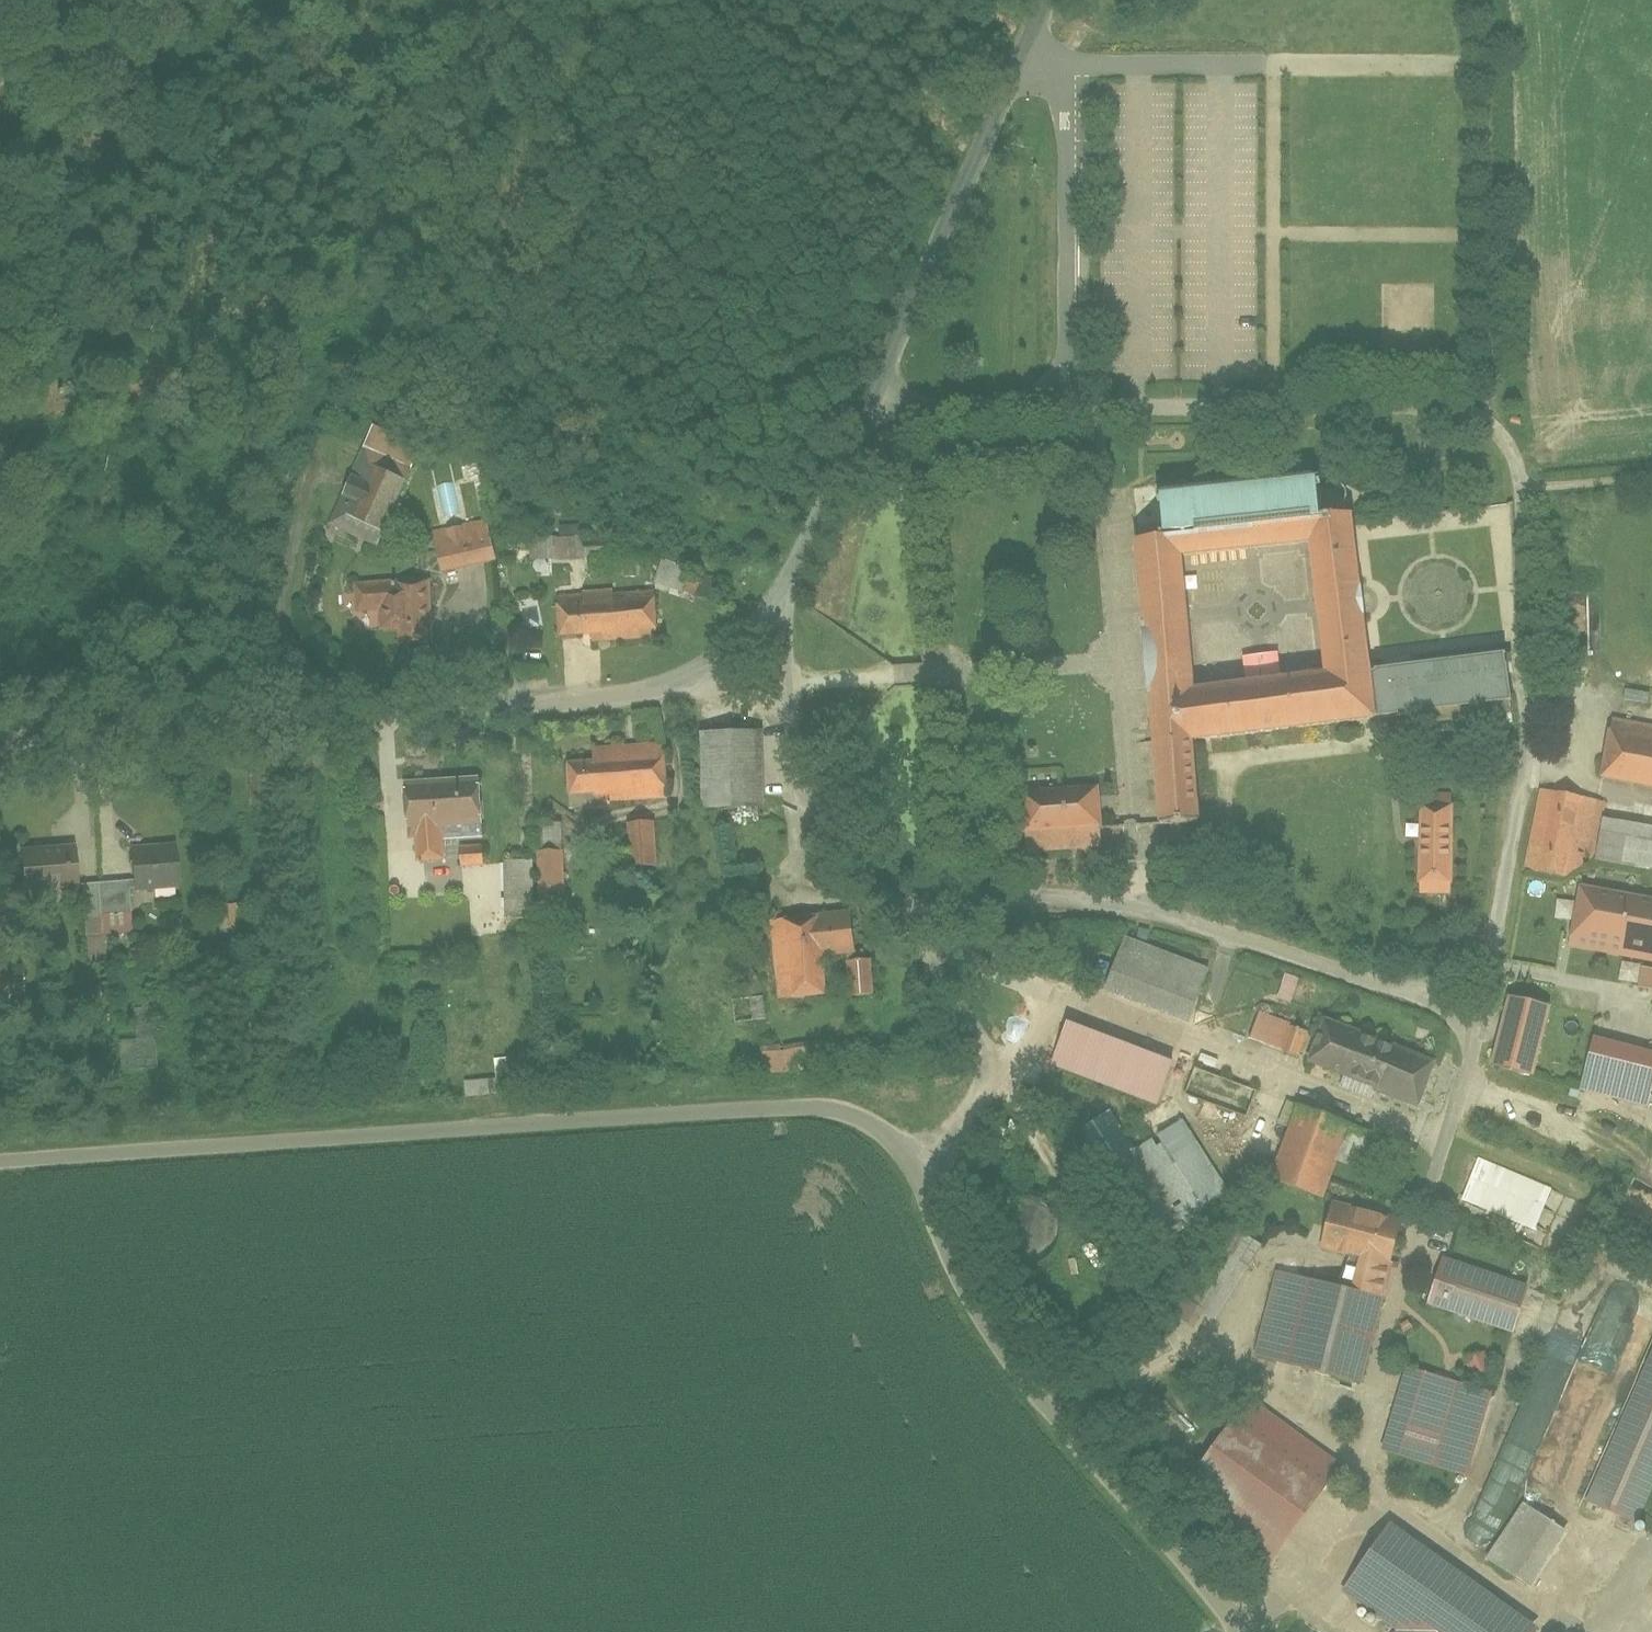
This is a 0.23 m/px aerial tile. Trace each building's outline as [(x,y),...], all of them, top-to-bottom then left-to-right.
[(377,421),(330,524),(381,547),(428,444),(377,421)] [(1161,496),(1165,539),(1338,522),(1333,479),(1161,496)] [(444,518),(461,513),(451,480),(434,485),(444,518)] [(1508,715),(1503,667),(1373,679),(1358,520),(1338,522),(1165,539),(1131,542),(1142,656),(1159,828),(1159,831),(1201,827),(1193,746),(1508,715)] [(447,570),(477,563),(502,558),(486,526),(433,535),(447,570)] [(586,536),(531,538),(531,557),(586,556),(586,536)] [(703,573),(658,557),(651,578),(696,594),(703,573)] [(412,581),(360,585),(364,644),(416,641),(412,581)] [(661,590),(557,595),(559,636),(663,631),(661,590)] [(1616,725),(1609,779),(1651,785),(1651,730),(1616,725)] [(767,731),(702,732),(704,807),(734,806),(734,827),(769,826),(769,805),(767,731)] [(663,745),(576,749),(578,803),(666,799),(663,745)] [(485,777),(402,783),(407,861),(452,857),(450,824),(488,821),(485,777)] [(1592,876),(1605,799),(1540,788),(1527,864),(1592,876)] [(1102,789),(1025,793),(1028,836),(1029,854),(1105,849),(1104,832),(1102,789)] [(1455,811),(1419,811),(1419,896),(1455,896),(1455,811)] [(1612,818),(1603,866),(1651,875),(1651,826),(1612,818)] [(662,822),(646,822),(645,864),(662,864),(662,822)] [(561,829),(532,831),(535,893),(565,892),(561,829)] [(201,840),(118,843),(120,899),(203,896),(201,840)] [(53,847),(0,849),(0,940),(57,938),(53,847)] [(466,855),(467,867),(493,865),(492,854),(466,855)] [(1576,886),(1567,949),(1651,962),(1651,898),(1576,886)] [(850,915),(771,923),(778,1000),(827,995),(824,958),(854,955),(850,915)] [(1217,970),(1129,941),(1114,988),(1202,1016),(1217,970)] [(870,962),(847,965),(852,996),(874,993),(870,962)] [(1282,998),(1298,1001),(1303,976),(1286,973),(1282,998)] [(1564,1011),(1508,997),(1491,1064),(1547,1078),(1564,1011)] [(121,1039),(123,1069),(160,1067),(157,1006),(136,1007),(138,1038),(121,1039)] [(1074,1019),(1057,1067),(1167,1105),(1184,1058),(1074,1019)] [(1441,1054),(1325,1020),(1312,1063),(1428,1098),(1441,1054)] [(1598,1040),(1587,1086),(1651,1101),(1651,1053),(1598,1040)] [(500,1093),(499,1078),(468,1080),(469,1095),(500,1093)] [(1373,1130),(1301,1105),(1274,1179),(1347,1205),(1373,1130)] [(1235,1194),(1190,1119),(1140,1148),(1117,1110),(1087,1127),(1111,1167),(1130,1156),(1149,1188),(1164,1179),(1189,1221),(1235,1194)] [(1470,1204),(1534,1226),(1549,1183),(1485,1161),(1470,1204)] [(1413,1227),(1333,1207),(1322,1249),(1351,1256),(1345,1282),(1396,1295),(1413,1227)] [(1541,1286),(1447,1254),(1431,1301),(1525,1334),(1541,1286)] [(1396,1303),(1275,1272),(1254,1354),(1375,1386),(1396,1303)] [(1639,1520),(1651,1489),(1651,1330),(1583,1496),(1639,1520)] [(1499,1389),(1408,1365),(1386,1450),(1477,1474),(1499,1389)] [(1283,1559),(1351,1468),(1257,1399),(1190,1490),(1283,1559)] [(1577,1535),(1522,1499),(1483,1558),(1537,1594),(1577,1535)] [(1399,1526),(1353,1583),(1415,1631),(1533,1631),(1399,1526)]
